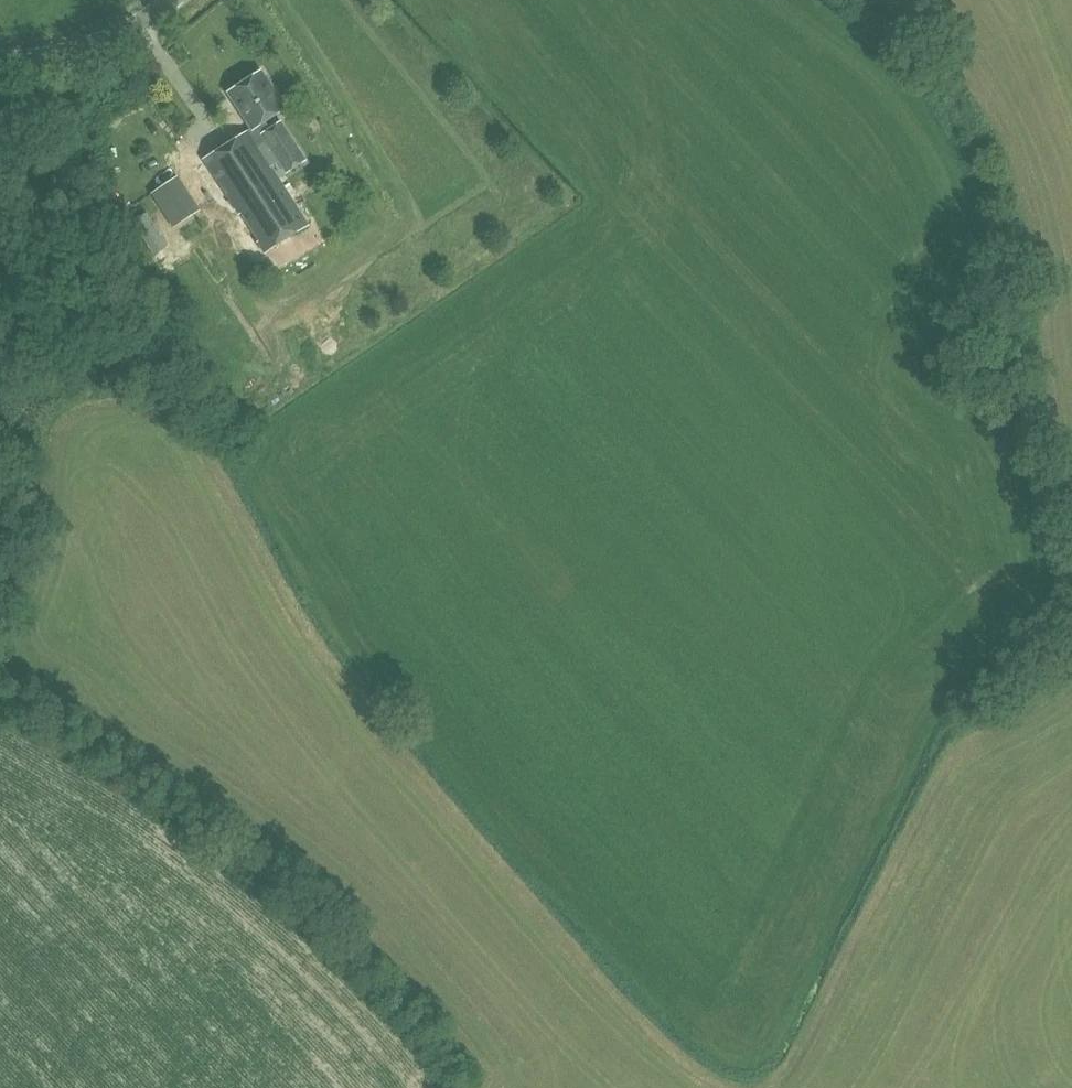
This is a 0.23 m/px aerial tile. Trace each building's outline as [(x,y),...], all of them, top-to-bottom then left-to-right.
[(271,166),(279,161),(287,173),(308,160),(282,121),(269,129),(265,123),(288,109),(264,71),(230,92),(253,129),(205,159),(264,254),(309,225),(271,166)] [(191,202),(169,216),(175,225),(197,211),(191,202)]
